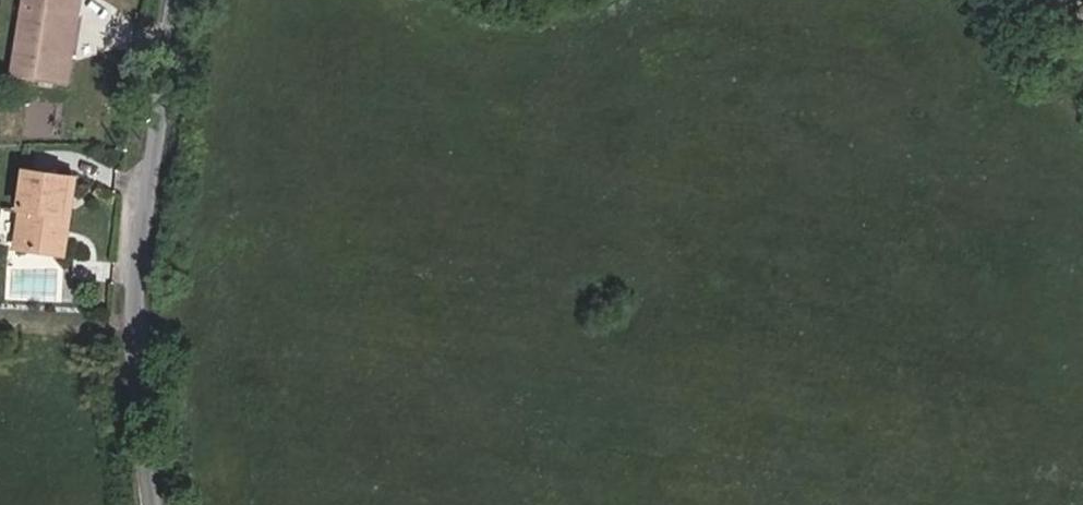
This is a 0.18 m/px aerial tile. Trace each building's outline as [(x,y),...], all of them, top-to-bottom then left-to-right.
[(65,14),(76,15),(79,0),(23,0),(11,74),(54,81),(65,14)] [(65,83),(76,15),(65,14),(54,81),(65,83)] [(63,254),(68,214),(61,213),(66,178),(24,171),(18,209),(23,210),(18,247),(63,254)] [(68,214),(73,179),(66,178),(61,213),(68,214)]
